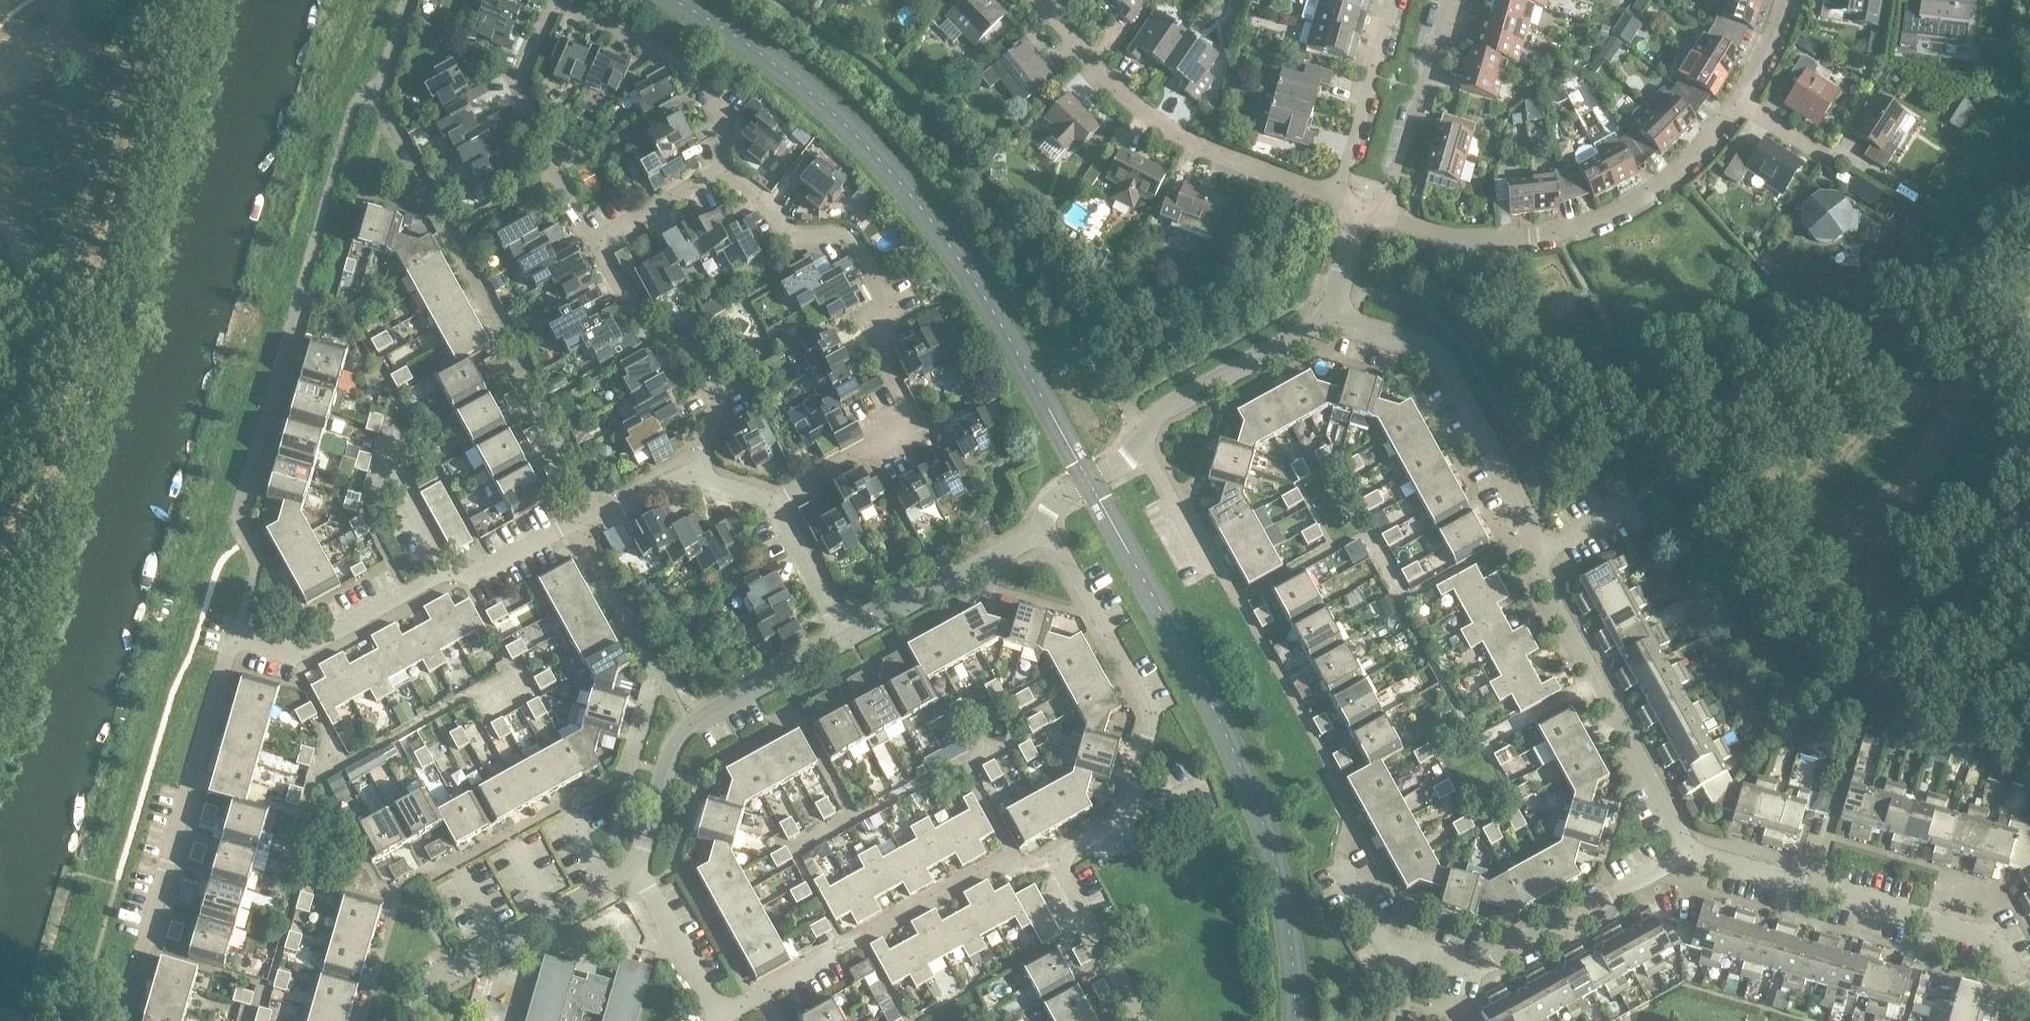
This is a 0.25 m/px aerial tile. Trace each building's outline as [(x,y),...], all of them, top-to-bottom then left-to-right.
[(970,43),(1002,13),(988,0),(965,0),(946,18),(970,43)] [(1126,9),(1120,17),(1131,24),(1147,0),(1113,0),(1126,9)] [(1320,1),(1317,0),(1308,0),(1302,21),(1313,24),(1361,38),(1367,15),(1320,1)] [(1372,0),(1320,0),(1320,1),(1367,15),(1372,0)] [(1482,1),(1495,4),(1492,15),(1529,25),(1534,7),(1534,6),(1513,0),(1482,0),(1482,1)] [(1534,6),(1534,7),(1543,9),(1546,0),(1513,0),(1534,6)] [(1632,9),(1641,14),(1649,1),(1647,0),(1637,0),(1632,9)] [(1742,0),(1727,0),(1721,18),(1717,17),(1715,25),(1729,30),(1732,23),(1753,30),(1761,7),(1742,0)] [(1832,4),(1824,3),(1821,18),(1841,21),(1843,14),(1848,15),(1846,21),(1877,27),(1882,0),(1833,0),(1832,4)] [(1920,8),(1905,6),(1902,35),(1966,43),(1971,2),(1969,2),(1970,0),(1921,0),(1920,8)] [(509,41),(515,26),(519,16),(523,17),(527,8),(517,4),(516,9),(501,3),(498,11),(483,5),(477,21),(482,23),(476,37),(491,43),(495,35),(509,41)] [(1143,53),(1164,67),(1187,34),(1155,12),(1127,53),(1138,61),(1143,53)] [(1529,25),(1492,15),(1489,25),(1475,21),(1472,30),(1523,45),(1529,25)] [(1624,15),(1612,35),(1627,44),(1639,25),(1624,15)] [(1244,24),(1242,32),(1249,34),(1251,26),(1244,24)] [(1361,38),(1313,24),(1306,47),(1354,61),(1361,38)] [(1601,27),(1599,36),(1606,38),(1609,28),(1601,27)] [(1712,29),(1708,36),(1705,34),(1692,55),(1699,60),(1728,78),(1741,56),(1721,44),(1725,37),(1712,29)] [(1523,45),(1472,30),(1470,39),(1484,43),(1481,54),(1508,62),(1517,65),(1523,45)] [(1218,56),(1187,34),(1164,67),(1185,82),(1179,90),(1199,103),(1214,80),(1206,74),(1218,56)] [(1803,34),(1796,45),(1813,56),(1820,46),(1803,34)] [(585,87),(585,86),(592,72),(583,68),(589,54),(585,52),(565,44),(566,40),(557,36),(553,45),(558,47),(551,62),(560,65),(554,79),(569,86),(571,81),(585,87)] [(1016,54),(996,70),(994,68),(982,78),(991,89),(1003,79),(1020,100),(1042,83),(1052,76),(1038,58),(1025,42),(1015,50),(1016,54)] [(589,43),(585,52),(589,54),(583,68),(592,72),(585,86),(600,93),(602,88),(616,94),(623,79),(615,76),(621,61),(606,55),(596,51),(598,47),(589,43)] [(1604,46),(1598,55),(1608,62),(1614,53),(1604,46)] [(1481,54),(1471,51),(1468,61),(1455,58),(1452,67),(1503,81),(1508,62),(1481,54)] [(445,113),(459,105),(456,101),(455,98),(468,90),(461,76),(455,66),(459,64),(454,55),(445,60),(448,65),(434,73),(439,80),(425,88),(433,102),(437,100),(445,113)] [(1597,58),(1589,68),(1596,73),(1604,63),(1597,58)] [(1804,76),(1785,106),(1799,115),(1802,112),(1819,123),(1839,93),(1813,76),(1818,68),(1801,58),(1794,70),(1804,76)] [(1568,60),(1565,71),(1572,73),(1575,62),(1568,60)] [(1728,78),(1699,60),(1686,79),(1682,77),(1678,85),(1691,92),(1695,86),(1715,98),(1728,78)] [(1282,73),(1275,98),(1313,109),(1320,84),(1329,87),(1333,75),(1307,67),(1303,79),(1282,73)] [(1503,81),(1452,67),(1449,75),(1463,79),(1460,90),(1497,100),(1503,81)] [(638,107),(646,121),(659,113),(664,121),(677,113),(680,118),(689,113),(684,104),(680,106),(667,83),(654,90),(649,82),(635,90),(643,104),(638,107)] [(1559,86),(1544,94),(1549,103),(1558,105),(1566,101),(1559,86)] [(1671,96),(1654,114),(1679,139),(1697,121),(1694,117),(1680,104),(1686,98),(1675,88),(1669,94),(1671,96)] [(923,92),(918,96),(925,103),(932,97),(927,92),(923,92)] [(466,96),(456,101),(459,105),(445,113),(450,121),(436,128),(444,142),(449,140),(456,153),(457,153),(470,145),(466,137),(480,130),(477,125),(467,107),(470,104),(466,96)] [(1047,120),(1058,130),(1052,136),(1053,140),(1064,150),(1068,150),(1073,144),(1076,147),(1095,127),(1074,107),(1077,105),(1069,97),(1047,120)] [(1313,109),(1275,98),(1268,123),(1280,126),(1277,138),(1312,148),(1315,136),(1306,133),(1313,109)] [(1877,98),(1854,134),(1871,145),(1864,157),(1884,170),(1897,150),(1887,143),(1905,115),(1877,98)] [(1468,99),(1465,110),(1480,114),(1483,103),(1468,99)] [(749,124),(755,116),(759,119),(741,139),(754,149),(748,156),(761,166),(770,154),(775,157),(784,145),(772,135),(778,128),(766,118),(769,114),(752,100),(739,116),(749,124)] [(1539,101),(1525,103),(1527,122),(1541,120),(1539,101)] [(1964,101),(1949,125),(1961,133),(1976,109),(1964,101)] [(1633,126),(1635,128),(1629,134),(1640,145),(1645,139),(1658,154),(1662,157),(1679,139),(1654,114),(1650,110),(1644,108),(1638,110),(1633,114),(1631,120),(1633,126)] [(659,113),(646,121),(645,121),(653,134),(648,137),(652,143),(656,151),(670,143),(674,151),(688,144),(691,149),(699,144),(694,135),(691,137),(686,128),(680,118),(677,113),(664,121),(659,113)] [(1520,115),(1513,116),(1514,124),(1521,123),(1520,115)] [(491,117),(477,125),(480,130),(466,137),(470,145),(457,153),(465,167),(469,165),(477,178),(491,170),(487,162),(501,155),(493,141),(487,131),(496,126),(491,117)] [(1439,125),(1432,150),(1465,160),(1475,125),(1455,119),(1452,129),(1439,125)] [(799,129),(792,136),(804,147),(811,139),(799,129)] [(1215,129),(1210,139),(1220,143),(1225,133),(1215,129)] [(1593,147),(1596,151),(1616,188),(1637,176),(1635,171),(1626,155),(1633,151),(1626,138),(1618,143),(1614,136),(1593,147)] [(1764,142),(1748,168),(1769,182),(1766,185),(1780,194),(1777,198),(1778,199),(1800,165),(1764,142)] [(656,151),(652,143),(638,151),(645,165),(640,167),(655,192),(668,185),(667,182),(680,174),(683,179),(692,174),(687,165),(683,167),(678,158),(674,151),(670,143),(656,151)] [(1575,163),(1576,165),(1569,169),(1576,182),(1583,179),(1594,199),(1616,188),(1596,151),(1591,148),(1584,148),(1578,151),(1575,157),(1575,163)] [(1465,160),(1432,150),(1425,174),(1437,178),(1435,188),(1455,194),(1465,160)] [(813,162),(816,165),(800,186),(804,190),(810,195),(812,196),(806,202),(819,212),(829,201),(833,204),(843,191),(831,181),(836,175),(824,164),(827,161),(819,154),(813,162)] [(1115,199),(1132,208),(1140,194),(1149,199),(1162,174),(1135,160),(1133,163),(1122,158),(1111,179),(1122,185),(1115,199)] [(1724,175),(1739,184),(1746,172),(1732,163),(1724,175)] [(1554,176),(1531,179),(1535,214),(1559,211),(1556,188),(1564,187),(1562,172),(1554,173),(1554,176)] [(1090,173),(1083,184),(1090,189),(1098,178),(1090,173)] [(1535,214),(1531,179),(1495,183),(1497,204),(1509,202),(1511,216),(1535,214)] [(1180,216),(1214,229),(1225,201),(1198,191),(1199,189),(1185,184),(1179,201),(1168,196),(1159,219),(1177,225),(1180,216)] [(804,190),(799,196),(805,201),(810,195),(804,190)] [(1842,230),(1846,230),(1854,231),(1856,212),(1844,211),(1844,204),(1837,203),(1837,199),(1818,197),(1818,202),(1810,201),(1810,209),(1805,208),(1804,227),(1808,227),(1808,235),(1811,235),(1812,237),(1814,239),(1815,241),(1818,243),(1821,244),(1822,244),(1826,244),(1830,244),(1832,243),(1834,242),(1835,241),(1837,239),(1838,237),(1842,238),(1842,230)] [(517,265),(531,257),(527,249),(540,242),(538,237),(532,227),(527,218),(531,216),(526,207),(517,212),(520,216),(506,224),(510,232),(497,240),(504,254),(509,251),(517,265)] [(716,216),(698,226),(693,229),(701,243),(693,247),(700,261),(714,254),(716,258),(723,255),(731,250),(723,237),(731,233),(723,219),(728,216),(723,207),(714,212),(716,216)] [(383,215),(362,209),(352,244),(372,250),(383,215)] [(404,221),(383,215),(372,250),(393,256),(399,237),(404,221)] [(745,220),(747,223),(737,229),(731,233),(723,237),(731,250),(723,255),(731,269),(744,261),(747,266),(761,258),(753,244),(761,240),(754,226),(759,224),(754,215),(745,220)] [(684,223),(686,226),(662,239),(670,253),(662,257),(662,258),(670,271),(678,267),(683,264),(686,269),(700,261),(693,247),(701,243),(693,229),(698,226),(693,217),(684,223)] [(1488,217),(1484,222),(1484,227),(1492,226),(1492,217),(1488,217)] [(558,226),(546,232),(538,237),(540,242),(527,249),(531,257),(517,265),(525,279),(530,277),(538,291),(552,282),(548,274),(561,266),(556,259),(550,246),(565,238),(558,226)] [(1898,234),(1892,243),(1904,252),(1911,242),(1898,234)] [(419,244),(399,237),(393,256),(397,257),(406,275),(440,255),(430,237),(419,244)] [(581,250),(576,242),(568,247),(570,251),(556,259),(561,266),(548,274),(552,282),(555,289),(560,286),(568,300),(581,292),(577,284),(591,276),(583,262),(578,252),(581,250)] [(625,274),(628,273),(633,282),(637,279),(645,293),(653,306),(675,294),(672,289),(686,282),(678,267),(670,271),(662,258),(648,266),(649,268),(640,273),(627,249),(615,256),(625,274)] [(810,254),(801,259),(804,264),(790,272),(795,279),(781,287),(789,301),(794,299),(801,312),(815,304),(811,296),(824,288),(820,281),(817,275),(811,265),(815,263),(810,254)] [(1100,254),(1094,267),(1116,278),(1123,265),(1100,254)] [(450,273),(440,255),(406,275),(416,293),(450,273)] [(834,273),(820,281),(824,288),(811,296),(815,304),(827,324),(844,313),(845,315),(865,304),(857,288),(851,291),(841,274),(854,267),(848,259),(831,269),(834,273)] [(356,263),(347,260),(343,273),(352,276),(356,263)] [(460,292),(450,273),(416,293),(426,311),(460,292)] [(498,276),(489,281),(495,291),(504,286),(498,276)] [(471,310),(460,292),(426,311),(437,329),(471,310)] [(367,297),(359,302),(366,313),(373,309),(367,297)] [(570,357),(584,349),(580,341),(593,333),(589,326),(585,319),(580,310),(584,308),(579,300),(570,305),(573,309),(559,316),(563,324),(550,332),(558,346),(562,343),(570,357)] [(366,313),(359,302),(352,306),(358,317),(366,313)] [(602,318),(589,326),(593,333),(580,341),(584,349),(587,355),(592,353),(599,366),(614,358),(610,351),(623,343),(615,329),(611,332),(605,322),(614,317),(609,309),(600,314),(602,318)] [(481,328),(471,310),(437,329),(447,347),(481,328)] [(922,332),(924,335),(901,348),(908,362),(900,366),(908,380),(922,372),(928,383),(942,375),(938,369),(946,365),(933,341),(948,333),(941,321),(922,332)] [(491,346),(481,328),(447,347),(456,364),(468,358),(468,359),(491,346)] [(827,329),(801,343),(809,357),(804,359),(812,373),(826,366),(830,374),(843,366),(846,371),(873,356),(867,345),(849,355),(850,357),(847,359),(833,336),(831,337),(827,329)] [(387,333),(379,337),(386,349),(393,344),(387,333)] [(783,333),(771,340),(776,349),(788,342),(783,333)] [(386,349),(379,337),(371,341),(378,353),(386,349)] [(312,341),(307,361),(342,372),(348,352),(312,341)] [(648,351),(635,358),(620,366),(628,380),(623,382),(631,397),(645,389),(649,397),(663,390),(665,394),(691,380),(685,369),(664,380),(648,351)] [(500,364),(496,356),(484,362),(488,370),(500,364)] [(456,364),(434,376),(444,394),(477,375),(468,359),(468,358),(456,364)] [(342,372),(307,361),(301,381),(337,392),(342,372)] [(505,371),(500,364),(488,370),(493,378),(505,371)] [(826,366),(812,373),(811,374),(819,387),(814,390),(818,396),(822,404),(836,397),(840,405),(854,397),(856,402),(865,397),(860,388),(857,390),(852,381),(846,371),(843,366),(830,374),(826,366)] [(384,380),(377,368),(369,373),(376,385),(384,380)] [(407,368),(399,373),(406,385),(413,380),(407,368)] [(756,372),(761,381),(768,377),(763,368),(756,372)] [(376,385),(369,373),(361,377),(368,389),(376,385)] [(406,385),(399,373),(391,377),(398,389),(406,385)] [(1310,374),(1292,384),(1309,419),(1327,409),(1331,410),(1336,391),(1316,385),(1310,374)] [(1341,374),(1336,391),(1331,410),(1352,416),(1362,380),(1341,374)] [(487,393),(477,375),(444,394),(454,412),(487,393)] [(548,386),(553,395),(567,386),(563,378),(548,386)] [(1383,386),(1362,380),(1352,416),(1348,430),(1368,436),(1372,422),(1378,403),(1383,386)] [(345,394),(337,392),(301,381),(295,401),(331,411),(339,414),(345,394)] [(1309,419),(1292,384),(1274,394),(1292,428),(1309,419)] [(645,389),(631,397),(630,397),(638,411),(633,413),(637,419),(641,427),(655,420),(659,428),(673,420),(675,425),(684,420),(679,411),(676,413),(671,404),(665,394),(663,390),(649,397),(645,389)] [(520,399),(516,391),(504,398),(508,406),(520,399)] [(497,411),(487,393),(454,412),(464,430),(497,411)] [(1292,428),(1274,394),(1255,404),(1274,438),(1292,428)] [(822,404),(818,396),(803,404),(811,417),(806,420),(812,430),(810,431),(812,435),(809,436),(817,451),(832,442),(828,437),(832,435),(840,451),(863,438),(852,418),(849,420),(844,411),(840,405),(836,397),(822,404)] [(571,411),(563,397),(555,402),(562,416),(571,411)] [(524,407),(520,399),(508,406),(512,414),(524,407)] [(331,411),(295,401),(290,421),(325,431),(331,411)] [(1400,409),(1378,403),(1372,422),(1377,423),(1386,441),(1420,421),(1410,403),(1400,409)] [(1274,438),(1255,404),(1237,414),(1243,424),(1237,446),(1255,452),(1257,448),(1274,438)] [(978,411),(980,415),(957,428),(964,441),(956,446),(964,460),(978,452),(980,457),(994,449),(987,436),(995,431),(987,418),(992,415),(987,406),(978,411)] [(749,413),(750,416),(741,421),(727,429),(735,443),(727,447),(735,462),(748,454),(757,470),(771,462),(757,437),(765,433),(758,419),(762,416),(757,408),(749,413)] [(507,429),(497,411),(464,430),(474,448),(507,429)] [(371,413),(368,422),(382,426),(384,417),(371,413)] [(637,419),(623,427),(630,441),(626,443),(638,465),(651,458),(654,463),(686,445),(681,436),(668,443),(659,428),(655,420),(641,427),(637,419)] [(325,431),(290,421),(284,440),(319,451),(325,431)] [(1430,439),(1420,421),(1386,441),(1396,459),(1430,439)] [(382,426),(368,422),(366,431),(379,434),(382,426)] [(583,423),(571,430),(579,445),(591,438),(583,423)] [(539,435),(535,427),(523,434),(527,441),(539,435)] [(517,448),(507,429),(474,448),(484,466),(517,448)] [(544,443),(539,435),(527,441),(532,449),(544,443)] [(1440,457),(1430,439),(1396,459),(1406,477),(1440,457)] [(319,451),(284,440),(278,460),(314,471),(319,451)] [(1219,441),(1213,462),(1250,472),(1255,452),(1237,446),(1219,441)] [(964,460),(956,446),(948,450),(950,455),(944,458),(939,449),(926,457),(928,461),(933,470),(929,472),(936,486),(929,490),(936,504),(936,505),(950,497),(953,502),(967,494),(959,480),(967,476),(959,463),(964,460)] [(1314,453),(1318,461),(1330,454),(1326,446),(1314,453)] [(527,466),(517,448),(484,466),(494,484),(527,466)] [(360,453),(357,461),(370,465),(373,457),(360,453)] [(1334,462),(1330,454),(1318,461),(1322,469),(1334,462)] [(1357,456),(1349,461),(1356,472),(1364,468),(1357,456)] [(1450,475),(1440,457),(1406,477),(1416,495),(1450,475)] [(314,471),(278,460),(272,480),(308,491),(314,471)] [(1290,466),(1295,474),(1307,467),(1303,460),(1290,466)] [(370,465),(357,461),(354,470),(368,474),(370,465)] [(933,470),(928,461),(919,466),(921,470),(898,483),(905,496),(897,500),(905,515),(919,507),(922,512),(936,504),(929,490),(936,486),(929,472),(933,470)] [(1356,472),(1349,461),(1342,465),(1348,477),(1356,472)] [(1250,472),(1213,462),(1208,482),(1225,487),(1244,493),(1250,472)] [(559,471),(555,463),(543,469),(547,477),(559,471)] [(537,484),(527,466),(494,484),(504,502),(537,484)] [(432,467),(422,472),(411,478),(418,490),(438,479),(432,467)] [(1311,475),(1307,467),(1295,474),(1299,482),(1311,475)] [(563,478),(559,471),(547,477),(552,485),(563,478)] [(861,472),(847,480),(838,484),(836,481),(827,486),(832,495),(836,492),(844,506),(852,501),(857,510),(859,515),(874,507),(871,503),(885,495),(877,481),(869,485),(861,472)] [(1460,493),(1450,475),(1416,495),(1426,512),(1460,493)] [(308,491),(272,480),(267,500),(284,505),(302,511),(308,491)] [(441,484),(421,495),(426,505),(447,494),(441,484)] [(547,502),(537,484),(504,502),(514,520),(547,502)] [(1244,493),(1225,487),(1219,508),(1208,514),(1218,533),(1252,514),(1242,497),(1244,493)] [(1304,501),(1297,490),(1289,494),(1296,506),(1304,501)] [(348,492),(346,500),(359,504),(361,495),(348,492)] [(1377,492),(1370,496),(1376,508),(1384,504),(1377,492)] [(1470,511),(1460,493),(1426,512),(1436,530),(1470,511)] [(452,504),(447,494),(426,505),(432,515),(452,504)] [(1296,506),(1289,494),(1281,499),(1287,510),(1296,506)] [(1376,508),(1370,496),(1361,500),(1368,512),(1376,508)] [(359,504),(346,500),(343,509),(357,513),(359,504)] [(852,501),(844,506),(843,506),(845,510),(820,524),(810,504),(799,510),(816,544),(821,541),(829,555),(842,548),(845,552),(859,544),(852,531),(860,526),(852,513),(857,510),(852,501)] [(457,513),(452,504),(432,515),(437,524),(457,513)] [(302,511),(284,505),(278,526),(266,532),(276,550),(311,532),(301,514),(302,511)] [(657,510),(659,513),(650,519),(635,527),(643,540),(635,545),(643,559),(657,551),(659,556),(665,553),(673,548),(666,534),(674,530),(666,516),(671,514),(666,505),(657,510)] [(1480,529),(1470,511),(1436,530),(1446,548),(1480,529)] [(463,523),(457,513),(437,524),(442,534),(463,523)] [(687,518),(689,521),(674,530),(666,534),(673,548),(665,553),(673,567),(686,559),(689,564),(695,561),(703,556),(696,542),(703,538),(696,524),(701,522),(696,513),(687,518)] [(1262,532),(1252,514),(1218,533),(1228,551),(1262,532)] [(365,525),(361,517),(349,524),(353,531),(365,525)] [(718,526),(719,529),(710,535),(703,538),(696,542),(703,556),(695,561),(703,575),(717,567),(719,572),(734,564),(726,551),(734,546),(727,532),(731,530),(726,521),(718,526)] [(468,533),(463,523),(442,534),(448,544),(468,533)] [(370,533),(365,525),(353,531),(358,539),(370,533)] [(1323,537),(1317,525),(1309,530),(1315,542),(1323,537)] [(1397,527),(1389,532),(1396,544),(1403,539),(1397,527)] [(1490,546),(1480,529),(1446,548),(1456,566),(1490,546)] [(1315,542),(1309,530),(1300,534),(1307,546),(1315,542)] [(321,550),(311,532),(276,550),(286,568),(321,550)] [(1272,550),(1262,532),(1228,551),(1238,569),(1272,550)] [(1396,544),(1389,532),(1381,536),(1388,548),(1396,544)] [(473,542),(468,533),(448,544),(453,554),(473,542)] [(1360,540),(1345,548),(1353,563),(1368,555),(1360,540)] [(331,568),(321,550),(286,568),(296,587),(331,568)] [(1282,569),(1272,550),(1238,569),(1248,587),(1282,569)] [(1612,554),(1593,564),(1597,571),(1616,561),(1612,554)] [(1585,592),(1573,598),(1578,607),(1622,583),(1616,573),(1628,566),(1623,557),(1616,561),(1597,571),(1579,581),(1585,592)] [(580,576),(570,558),(535,577),(545,595),(580,576)] [(350,570),(355,579),(367,572),(362,564),(350,570)] [(1417,564),(1409,568),(1415,579),(1423,575),(1417,564)] [(1484,581),(1476,566),(1435,588),(1441,598),(1453,592),(1463,609),(1502,586),(1496,574),(1484,581)] [(341,586),(331,568),(296,587),(307,605),(341,586)] [(1415,579),(1409,568),(1401,572),(1408,584),(1415,579)] [(900,570),(894,574),(899,583),(909,578),(905,572),(900,570)] [(1313,590),(1303,571),(1270,589),(1280,608),(1313,590)] [(746,598),(754,613),(768,605),(772,613),(786,606),(788,611),(797,605),(792,597),(789,599),(776,575),(762,582),(758,575),(744,582),(751,596),(746,598)] [(590,594),(580,576),(545,595),(555,613),(590,594)] [(1627,593),(1622,583),(1578,607),(1583,616),(1595,609),(1601,620),(1644,596),(1639,587),(1627,593)] [(1509,598),(1502,586),(1463,609),(1472,626),(1460,633),(1465,642),(1505,619),(1497,605),(1509,598)] [(1323,608),(1313,590),(1280,608),(1290,626),(1323,608)] [(600,612),(590,594),(555,613),(565,631),(600,612)] [(455,608),(448,596),(436,602),(458,643),(476,633),(482,645),(492,640),(469,600),(455,608)] [(1649,604),(1644,596),(1601,620),(1606,630),(1595,636),(1600,645),(1643,621),(1637,611),(1649,604)] [(458,643),(436,602),(424,609),(431,621),(416,629),(438,669),(441,668),(446,665),(447,664),(441,652),(458,643)] [(501,604),(493,609),(500,621),(508,616),(501,604)] [(768,605),(754,613),(753,613),(761,627),(756,630),(764,644),(778,636),(782,644),(796,637),(798,641),(807,636),(803,628),(799,630),(794,620),(788,611),(786,606),(772,613),(768,605)] [(1395,605),(1384,611),(1388,617),(1399,611),(1395,605)] [(1265,606),(1253,613),(1257,621),(1270,614),(1265,606)] [(980,607),(962,617),(981,652),(998,642),(1002,643),(1007,625),(986,619),(980,607)] [(1012,607),(1007,625),(1002,643),(1022,649),(1033,613),(1012,607)] [(1333,626),(1323,608),(1290,626),(1300,644),(1333,626)] [(500,621),(493,609),(486,613),(493,625),(500,621)] [(610,631),(600,612),(565,631),(575,650),(610,631)] [(1054,619),(1033,613),(1022,649),(1043,655),(1049,636),(1054,619)] [(1274,622),(1270,614),(1257,621),(1262,629),(1274,622)] [(981,652),(962,617),(944,627),(963,662),(981,652)] [(1426,628),(1429,621),(1421,617),(1417,623),(1426,628)] [(1513,633),(1505,619),(1465,642),(1470,651),(1482,644),(1492,661),(1532,639),(1525,627),(1513,633)] [(1648,631),(1643,621),(1600,645),(1604,654),(1616,648),(1622,658),(1665,634),(1660,624),(1648,631)] [(402,638),(395,625),(383,632),(406,672),(423,662),(429,674),(438,669),(416,629),(402,638)] [(1343,644),(1333,626),(1300,644),(1310,662),(1343,644)] [(963,662),(944,627),(926,637),(944,672),(963,662)] [(620,649),(610,631),(575,650),(585,668),(620,649)] [(406,672),(383,632),(371,638),(378,651),(364,659),(386,698),(395,693),(388,682),(406,672)] [(1670,643),(1665,634),(1622,658),(1627,668),(1616,674),(1620,683),(1664,659),(1658,649),(1670,643)] [(1069,642),(1049,636),(1043,655),(1047,656),(1056,673),(1091,655),(1081,636),(1069,642)] [(944,672),(926,637),(908,647),(920,670),(927,682),(944,672)] [(1538,651),(1532,639),(1492,661),(1501,679),(1489,685),(1494,694),(1534,671),(1526,657),(1538,651)] [(466,640),(460,644),(463,649),(470,645),(466,640)] [(521,640),(513,645),(520,656),(528,652),(521,640)] [(1285,642),(1273,649),(1277,657),(1289,650),(1285,642)] [(1353,662),(1343,644),(1310,662),(1320,680),(1353,662)] [(520,656),(513,645),(506,649),(512,661),(520,656)] [(630,667),(620,649),(585,668),(595,685),(594,689),(613,694),(619,673),(630,667)] [(1294,658),(1289,650),(1277,657),(1282,665),(1294,658)] [(904,665),(898,653),(890,657),(897,669),(904,665)] [(349,667),(343,654),(331,661),(353,701),(370,692),(377,703),(386,698),(364,659),(349,667)] [(1101,673),(1091,655),(1056,673),(1066,691),(1101,673)] [(897,669),(890,657),(882,662),(889,674),(897,669)] [(1669,669),(1664,659),(1620,683),(1625,691),(1637,685),(1643,695),(1686,672),(1681,663),(1669,669)] [(353,701),(331,661),(319,667),(325,680),(311,688),(333,727),(342,722),(336,711),(353,701)] [(503,661),(495,666),(499,673),(507,668),(503,661)] [(1363,680),(1353,662),(1320,680),(1330,698),(1363,680)] [(920,670),(903,679),(921,713),(939,703),(927,682),(920,670)] [(550,671),(542,675),(548,687),(556,683),(550,671)] [(1542,686),(1534,671),(1494,694),(1499,703),(1511,697),(1521,713),(1561,691),(1554,679),(1542,686)] [(1691,681),(1686,672),(1643,695),(1648,706),(1637,712),(1642,721),(1685,697),(1679,687),(1691,681)] [(1735,672),(1725,678),(1731,688),(1741,682),(1735,672)] [(869,685),(862,673),(854,677),(861,689),(869,685)] [(1111,691),(1101,673),(1066,691),(1077,710),(1111,691)] [(281,686),(243,675),(237,695),(275,706),(281,686)] [(548,687),(542,675),(534,679),(541,692),(548,687)] [(861,689),(854,677),(846,681),(853,693),(861,689)] [(1305,678),(1293,685),(1297,693),(1309,686),(1305,678)] [(921,713),(903,679),(884,689),(903,723),(921,713)] [(1373,698),(1363,680),(1330,698),(1340,716),(1373,698)] [(984,687),(988,695),(1001,689),(996,681),(984,687)] [(1313,695),(1309,686),(1297,693),(1302,701),(1313,695)] [(630,699),(613,694),(594,689),(588,709),(624,720),(630,699)] [(903,723),(884,689),(866,699),(885,733),(903,723)] [(1005,697),(1001,689),(988,695),(993,703),(1005,697)] [(1028,690),(1020,694),(1027,706),(1035,702),(1028,690)] [(1122,709),(1111,691),(1077,710),(1086,727),(1085,730),(1104,736),(1110,716),(1122,709)] [(833,704),(826,692),(818,697),(825,709),(833,704)] [(1027,706),(1020,694),(1013,699),(1019,710),(1027,706)] [(275,706),(237,695),(232,715),(269,726),(275,706)] [(825,709),(818,697),(811,701),(817,713),(825,709)] [(1690,707),(1685,697),(1642,721),(1647,730),(1658,723),(1664,733),(1707,709),(1702,701),(1690,707)] [(1383,716),(1373,698),(1340,716),(1350,734),(1383,716)] [(543,707),(539,699),(527,705),(531,713),(543,707)] [(890,741),(885,733),(866,699),(848,710),(867,743),(872,751),(890,741)] [(949,707),(953,715),(965,708),(961,701),(949,707)] [(318,716),(311,704),(303,708),(309,720),(318,716)] [(1579,724),(1568,705),(1534,724),(1544,743),(1579,724)] [(548,715),(543,707),(531,713),(535,721),(548,715)] [(309,720),(303,708),(295,713),(301,724),(309,720)] [(969,716),(965,708),(953,715),(957,723),(969,716)] [(624,720),(588,709),(582,730),(601,735),(618,740),(624,720)] [(1712,718),(1707,709),(1664,733),(1669,744),(1658,750),(1662,759),(1706,735),(1700,725),(1712,718)] [(867,743),(848,710),(830,720),(849,753),(867,743)] [(1041,714),(1034,718),(1040,730),(1048,725),(1041,714)] [(269,726),(232,715),(226,735),(264,746),(269,726)] [(1325,715),(1313,721),(1317,729),(1329,722),(1325,715)] [(1393,734),(1383,716),(1350,734),(1360,752),(1393,734)] [(1761,717),(1751,722),(1756,731),(1766,726),(1761,717)] [(507,726),(503,718),(491,725),(495,733),(507,726)] [(1040,730),(1034,718),(1026,722),(1032,734),(1040,730)] [(849,753),(830,720),(812,730),(831,762),(849,753)] [(1333,730),(1329,722),(1317,729),(1321,737),(1333,730)] [(1588,742),(1579,724),(1544,743),(1554,761),(1588,742)] [(512,734),(507,726),(495,733),(500,741),(512,734)] [(449,735),(454,743),(466,736),(461,728),(449,735)] [(601,735),(582,730),(581,733),(564,743),(583,777),(601,767),(595,756),(601,735)] [(1121,741),(1104,736),(1085,730),(1079,751),(1115,762),(1121,741)] [(1866,730),(1863,742),(1877,746),(1880,734),(1866,730)] [(818,766),(799,732),(781,742),(800,776),(818,766)] [(1402,752),(1393,734),(1360,752),(1369,769),(1370,770),(1381,763),(1381,764),(1402,752)] [(264,746),(226,735),(220,755),(258,766),(264,746)] [(1711,745),(1706,735),(1662,759),(1667,767),(1679,761),(1685,771),(1728,747),(1723,738),(1711,745)] [(470,744),(466,736),(454,743),(458,750),(470,744)] [(1034,749),(1030,741),(1018,748),(1022,756),(1034,749)] [(800,776),(781,742),(762,752),(781,786),(800,776)] [(1598,759),(1588,742),(1554,761),(1563,778),(1598,759)] [(583,777),(564,743),(546,753),(564,787),(583,777)] [(1435,757),(1429,745),(1421,749),(1427,761),(1435,757)] [(1802,745),(1799,755),(1818,761),(1818,759),(1821,750),(1802,745)] [(302,747),(300,756),(313,760),(315,751),(302,747)] [(393,747),(382,753),(387,761),(398,755),(393,747)] [(1509,747),(1501,751),(1508,763),(1515,759),(1509,747)] [(1733,756),(1728,747),(1685,771),(1690,781),(1678,788),(1684,797),(1702,788),(1713,807),(1732,783),(1721,763),(1733,756)] [(414,754),(418,762),(430,756),(426,748),(414,754)] [(1038,757),(1034,749),(1022,756),(1026,764),(1038,757)] [(1427,761),(1421,749),(1413,754),(1419,765),(1427,761)] [(1344,750),(1332,757),(1337,765),(1349,758),(1344,750)] [(1821,750),(1818,759),(1827,762),(1830,753),(1821,750)] [(941,751),(924,760),(930,772),(947,763),(941,751)] [(1115,762),(1079,751),(1073,772),(1092,778),(1109,783),(1115,762)] [(1508,763),(1501,751),(1493,755),(1500,767),(1508,763)] [(1936,751),(1933,762),(1945,765),(1948,754),(1936,751)] [(781,786),(762,752),(744,762),(763,796),(781,786)] [(564,787),(546,753),(528,763),(546,797),(564,787)] [(258,766),(220,755),(215,774),(252,785),(258,766)] [(313,760),(300,756),(297,765),(310,769),(313,760)] [(434,764),(430,756),(418,762),(423,770),(434,764)] [(1353,766),(1349,758),(1337,765),(1341,772),(1353,766)] [(1608,778),(1598,759),(1563,778),(1573,796),(1572,799),(1591,805),(1598,784),(1608,778)] [(998,769),(994,761),(982,768),(986,776),(998,769)] [(1039,761),(1033,765),(1035,769),(1041,766),(1039,761)] [(763,796),(744,762),(726,772),(732,783),(726,804),(745,809),(746,806),(763,796)] [(546,797),(528,763),(510,773),(528,807),(546,797)] [(1370,770),(1369,769),(1346,782),(1356,800),(1391,781),(1381,764),(1381,763),(1370,770)] [(926,765),(917,770),(921,776),(929,771),(926,765)] [(1437,766),(1431,769),(1436,778),(1442,775),(1437,766)] [(1991,766),(1987,780),(2000,783),(2004,770),(1991,766)] [(1002,777),(998,769),(986,776),(990,783),(1002,777)] [(1817,769),(1814,779),(1823,782),(1826,772),(1817,769)] [(1092,778),(1073,772),(1072,776),(1055,785),(1074,820),(1092,810),(1086,798),(1092,778)] [(1864,776),(1854,772),(1840,820),(1852,823),(1849,836),(1858,839),(1872,791),(1861,788),(1864,776)] [(528,807),(510,773),(492,783),(510,817),(528,807)] [(2015,773),(2012,783),(2024,787),(2027,777),(2015,773)] [(252,785),(215,774),(209,794),(234,801),(247,804),(252,785)] [(338,776),(327,782),(333,793),(344,787),(338,776)] [(1755,789),(1732,783),(1713,807),(1734,814),(1728,833),(1739,836),(1743,823),(1754,827),(1768,780),(1758,777),(1755,789)] [(1455,792),(1448,780),(1440,785),(1447,797),(1455,792)] [(1777,782),(1768,780),(1754,827),(1765,830),(1761,843),(1771,845),(1785,798),(1774,795),(1777,782)] [(1401,799),(1391,781),(1356,800),(1366,818),(1401,799)] [(1528,782),(1520,786),(1527,798),(1535,794),(1528,782)] [(1883,795),(1872,791),(1858,839),(1868,842),(1872,829),(1883,832),(1896,785),(1886,782),(1883,795)] [(510,817),(492,783),(474,793),(492,827),(510,817)] [(1074,820),(1055,785),(1037,796),(1056,830),(1074,820)] [(1447,797),(1440,785),(1433,790),(1439,801),(1447,797)] [(1906,788),(1896,785),(1883,832),(1894,835),(1890,848),(1900,851),(1913,803),(1902,800),(1906,788)] [(1527,798),(1520,786),(1512,790),(1519,803),(1527,798)] [(291,787),(288,795),(301,799),(304,790),(291,787)] [(344,787),(333,793),(339,803),(340,802),(343,807),(351,803),(348,798),(349,797),(344,787)] [(1796,801),(1785,798),(1771,845),(1780,848),(1786,828),(1798,832),(1810,792),(1799,789),(1796,801)] [(427,791),(408,801),(427,834),(444,824),(438,812),(427,791)] [(1834,795),(1820,791),(1814,812),(1828,816),(1834,795)] [(492,827),(474,793),(455,803),(474,837),(492,827)] [(916,794),(907,799),(912,807),(920,802),(916,794)] [(995,834),(972,794),(962,799),(969,811),(952,820),(974,861),(986,854),(980,842),(995,834)] [(1924,807),(1913,803),(1900,851),(1910,854),(1913,841),(1924,844),(1937,797),(1928,794),(1924,807)] [(301,799),(288,795),(285,804),(299,808),(301,799)] [(1056,830),(1037,796),(1019,806),(1037,840),(1056,830)] [(1947,800),(1937,797),(1924,844),(1935,847),(1932,860),(1941,863),(1954,815),(1943,812),(1947,800)] [(815,805),(819,813),(831,806),(827,798),(815,805)] [(708,799),(702,820),(739,830),(745,809),(726,804),(708,799)] [(1411,817),(1401,799),(1366,818),(1376,836),(1411,817)] [(1609,810),(1591,805),(1572,799),(1567,820),(1603,831),(1609,810)] [(234,801),(228,820),(265,830),(270,811),(247,804),(234,801)] [(427,834),(408,801),(390,811),(408,844),(427,834)] [(474,837),(455,803),(438,812),(444,824),(456,847),(474,837)] [(219,808),(206,804),(203,813),(216,817),(219,808)] [(836,814),(831,806),(819,813),(824,821),(836,814)] [(1037,840),(1019,806),(1000,816),(1019,850),(1037,840)] [(1965,819),(1954,815),(1941,863),(1951,866),(1955,853),(1966,856),(1979,809),(1969,806),(1965,819)] [(1989,812),(1979,809),(1966,856),(1977,859),(1973,872),(1983,875),(1996,828),(1985,824),(1989,812)] [(1522,818),(1517,810),(1506,817),(1510,825),(1522,818)] [(408,844),(390,811),(372,821),(390,854),(408,844)] [(216,817),(203,813),(201,822),(214,826),(216,817)] [(1474,828),(1468,816),(1460,820),(1467,832),(1474,828)] [(1421,835),(1411,817),(1376,836),(1386,854),(1421,835)] [(779,825),(783,833),(796,826),(791,818),(779,825)] [(1526,826),(1522,818),(1510,825),(1514,833),(1526,826)] [(2007,831),(1996,828),(1983,875),(1993,878),(1996,865),(2006,868),(2021,821),(2011,818),(2007,831)] [(928,819),(919,824),(942,863),(956,855),(963,867),(974,861),(952,820),(934,830),(928,819)] [(265,830),(228,820),(223,840),(259,850),(265,830)] [(739,830),(702,820),(696,840),(714,846),(733,851),(739,830)] [(1467,832),(1460,820),(1452,825),(1459,837),(1467,832)] [(1603,831),(1567,820),(1561,841),(1580,846),(1597,851),(1603,831)] [(390,854),(372,821),(354,831),(372,864),(390,854)] [(868,821),(860,825),(866,834),(873,830),(868,821)] [(2021,821),(2006,868),(2019,872),(2025,883),(2029,880),(2029,824),(2021,821)] [(1498,831),(1494,823),(1482,830),(1487,838),(1498,831)] [(942,863),(919,824),(910,828),(917,840),(899,849),(922,890),(934,883),(927,871),(942,863)] [(800,834),(796,826),(783,833),(788,841),(800,834)] [(1503,839),(1498,831),(1487,838),(1491,846),(1503,839)] [(1431,854),(1421,835),(1386,854),(1396,873),(1431,854)] [(259,850),(223,840),(217,859),(253,870),(259,850)] [(440,841),(433,845),(439,856),(447,852),(440,841)] [(1580,846),(1561,841),(1559,845),(1542,855),(1561,889),(1579,878),(1573,868),(1580,846)] [(208,847),(195,843),(192,852),(205,856),(208,847)] [(861,844),(854,848),(859,857),(866,853),(861,844)] [(439,856),(433,845),(424,849),(431,861),(439,856)] [(733,851),(714,846),(708,866),(697,872),(707,891),(741,872),(732,855),(733,851)] [(793,860),(786,848),(778,852),(784,864),(793,860)] [(876,848),(867,852),(889,893),(904,885),(910,896),(922,890),(899,849),(882,859),(876,848)] [(205,856),(192,852),(190,861),(203,865),(205,856)] [(784,864),(778,852),(770,856),(776,868),(784,864)] [(889,893),(867,852),(866,853),(859,857),(858,857),(864,869),(847,878),(869,919),(881,912),(875,900),(889,893)] [(1439,869),(1431,854),(1396,873),(1406,891),(1417,884),(1438,890),(1443,871),(1439,869)] [(808,855),(801,859),(806,867),(813,863),(808,855)] [(1561,889),(1542,855),(1524,865),(1543,898),(1561,889)] [(253,870),(217,859),(211,879),(247,890),(253,870)] [(404,860),(397,864),(403,876),(411,872),(404,860)] [(403,876),(397,864),(389,869),(395,881),(403,876)] [(1543,898),(1524,865),(1507,874),(1526,908),(1543,898)] [(1464,877),(1443,871),(1438,890),(1433,907),(1454,913),(1464,877)] [(751,890),(741,872),(707,891),(717,909),(751,890)] [(1526,908),(1507,874),(1490,884),(1485,883),(1480,902),(1500,908),(1506,919),(1526,908)] [(823,876),(814,882),(836,922),(851,914),(857,925),(869,919),(847,878),(829,888),(823,876)] [(1485,883),(1464,877),(1454,913),(1474,919),(1480,902),(1485,883)] [(247,890),(211,879),(206,899),(242,910),(247,890)] [(994,893),(987,881),(976,888),(998,928),(1016,919),(1022,930),(1031,925),(1026,916),(1020,906),(1015,896),(1009,885),(994,893)] [(196,887),(183,883),(181,892),(194,895),(196,887)] [(812,895),(806,884),(798,888),(804,900),(812,895)] [(1040,895),(1035,886),(1015,896),(1020,906),(1040,895)] [(804,900),(798,888),(790,892),(796,904),(804,900)] [(998,928),(976,888),(964,894),(971,907),(956,914),(978,954),(987,949),(981,938),(998,928)] [(761,908),(751,890),(717,909),(727,927),(761,908)] [(194,895),(181,892),(178,900),(191,904),(194,895)] [(2019,898),(2024,907),(2029,904),(2029,892),(2019,898)] [(314,896),(301,893),(298,901),(311,905),(314,896)] [(383,904),(346,893),(340,913),(378,923),(383,904)] [(1046,905),(1040,895),(1020,906),(1026,916),(1046,905)] [(242,910),(206,899),(200,919),(236,930),(242,910)] [(1714,903),(1704,900),(1702,908),(1696,925),(1677,920),(1680,944),(1702,951),(1699,964),(1708,966),(1721,919),(1710,916),(1714,903)] [(311,905),(298,901),(296,910),(309,914),(311,905)] [(1051,915),(1046,905),(1026,916),(1031,925),(1031,926),(1051,915)] [(1651,914),(1647,907),(1637,912),(1644,924),(1634,929),(1657,972),(1666,967),(1659,956),(1680,944),(1677,920),(1659,930),(1651,914)] [(771,926),(761,908),(727,927),(737,945),(771,926)] [(942,922),(935,910),(923,917),(946,957),(963,947),(970,959),(978,954),(956,914),(942,922)] [(1746,913),(1736,910),(1732,922),(1721,919),(1708,966),(1718,969),(1721,956),(1732,960),(1746,913)] [(378,923),(340,913),(334,933),(372,943),(378,923)] [(1756,915),(1746,913),(1732,960),(1744,963),(1740,976),(1750,979),(1763,931),(1752,928),(1756,915)] [(1057,925),(1051,915),(1031,926),(1037,936),(1057,925)] [(946,957),(923,917),(911,923),(918,936),(904,944),(926,983),(935,978),(928,967),(946,957)] [(236,930),(200,919),(194,939),(230,950),(236,930)] [(832,931),(825,919),(818,923),(824,935),(832,931)] [(185,926),(172,922),(169,931),(183,935),(185,926)] [(1788,924),(1778,922),(1775,934),(1763,931),(1750,979),(1759,981),(1763,969),(1774,972),(1788,924)] [(824,935),(818,923),(810,928),(816,940),(824,935)] [(1623,934),(1617,923),(1608,928),(1632,971),(1642,965),(1648,977),(1657,972),(1634,929),(1623,934)] [(1797,927),(1788,924),(1774,972),(1785,975),(1781,988),(1791,991),(1805,943),(1794,940),(1797,927)] [(1062,935),(1057,925),(1037,936),(1042,946),(1062,935)] [(781,944),(771,926),(737,945),(747,963),(781,944)] [(1632,971),(1608,928),(1599,933),(1606,944),(1595,950),(1619,993),(1628,988),(1622,977),(1632,971)] [(183,935),(169,931),(167,940),(180,943),(183,935)] [(302,936),(290,932),(287,941),(300,944),(302,936)] [(372,943),(334,933),(328,953),(366,963),(372,943)] [(1830,936),(1820,934),(1816,946),(1805,943),(1791,991),(1802,994),(1805,981),(1816,984),(1830,936)] [(1839,939),(1830,936),(1816,984),(1827,987),(1824,1000),(1833,1003),(1847,955),(1836,952),(1839,939)] [(230,950),(194,939),(189,958),(224,969),(230,950)] [(889,951),(882,939),(870,946),(893,986),(910,976),(917,988),(926,983),(904,944),(889,951)] [(300,944),(287,941),(285,949),(297,953),(300,944)] [(791,962),(781,944),(747,963),(757,981),(791,962)] [(1585,955),(1579,944),(1570,949),(1594,992),(1604,986),(1611,998),(1619,993),(1595,950),(1585,955)] [(1089,953),(1084,945),(1073,951),(1077,959),(1089,953)] [(1066,965),(1056,946),(1021,966),(1031,984),(1066,965)] [(1871,948),(1862,946),(1858,958),(1847,955),(1833,1003),(1843,1006),(1847,993),(1858,996),(1871,948)] [(1881,951),(1871,948),(1858,996),(1869,999),(1865,1012),(1875,1015),(1888,967),(1877,964),(1881,951)] [(1594,992),(1570,949),(1561,954),(1568,965),(1557,971),(1581,1014),(1590,1009),(1583,998),(1594,992)] [(989,951),(982,955),(986,963),(993,959),(989,951)] [(366,963),(328,953),(323,972),(361,983),(366,963)] [(1093,961),(1089,953),(1077,959),(1082,967),(1093,961)] [(527,1020),(584,1020),(586,1012),(606,1018),(605,1020),(638,1020),(653,968),(621,959),(615,982),(603,979),(601,986),(573,978),(577,966),(545,957),(527,1020)] [(1914,961),(1903,958),(1899,970),(1888,967),(1875,1015),(1884,1017),(1888,1005),(1900,1008),(1904,995),(1914,961)] [(199,970),(162,959),(156,979),(193,990),(199,970)] [(869,960),(858,967),(849,971),(857,984),(876,973),(869,960)] [(1076,983),(1066,965),(1031,984),(1041,1002),(1076,983)] [(1547,977),(1541,965),(1532,970),(1556,1013),(1566,1008),(1572,1019),(1581,1014),(1557,971),(1547,977)] [(1532,970),(1524,975),(1529,987),(1519,992),(1535,1020),(1547,1020),(1546,1019),(1556,1013),(1532,970)] [(291,975),(278,971),(276,980),(289,984),(291,975)] [(361,983),(323,972),(317,992),(355,1003),(361,983)] [(1990,991),(1943,977),(1940,988),(1953,991),(1949,1002),(1997,1016),(1999,1007),(1986,1003),(1990,991)] [(193,990),(156,979),(150,999),(187,1010),(193,990)] [(289,984),(276,980),(273,988),(286,992),(289,984)] [(1108,988),(1104,981),(1092,987),(1097,995),(1108,988)] [(886,992),(882,983),(870,990),(875,998),(886,992)] [(1086,1001),(1076,983),(1041,1002),(1051,1020),(1086,1001)] [(1503,987),(1494,991),(1510,1020),(1535,1020),(1519,992),(1509,998),(1503,987)] [(1113,996),(1108,988),(1097,995),(1101,1003),(1113,996)] [(233,1002),(242,1004),(245,991),(237,989),(233,1002)] [(254,994),(245,991),(242,1004),(250,1007),(254,994)] [(1494,991),(1485,996),(1492,1007),(1481,1013),(1485,1020),(1510,1020),(1494,991)] [(1778,991),(1773,1007),(1785,1011),(1790,995),(1778,991)] [(317,992),(311,1012),(343,1020),(350,1020),(355,1003),(317,992)] [(891,999),(886,992),(875,998),(879,1006),(891,999)] [(1908,997),(1904,995),(1900,1008),(1904,1010),(1908,997)] [(830,998),(797,1017),(799,1020),(831,1020),(840,1016),(830,998)] [(150,999),(144,1019),(150,1020),(184,1020),(187,1010),(150,999)] [(1086,1001),(1051,1020),(1092,1020),(1096,1019),(1086,1001)] [(1949,1002),(1946,1014),(1933,1010),(1930,1020),(1935,1020),(1995,1020),(1997,1016),(1949,1002)] [(260,1008),(257,1017),(270,1020),(272,1012),(260,1008)] [(311,1012),(309,1020),(343,1020),(311,1012)]
